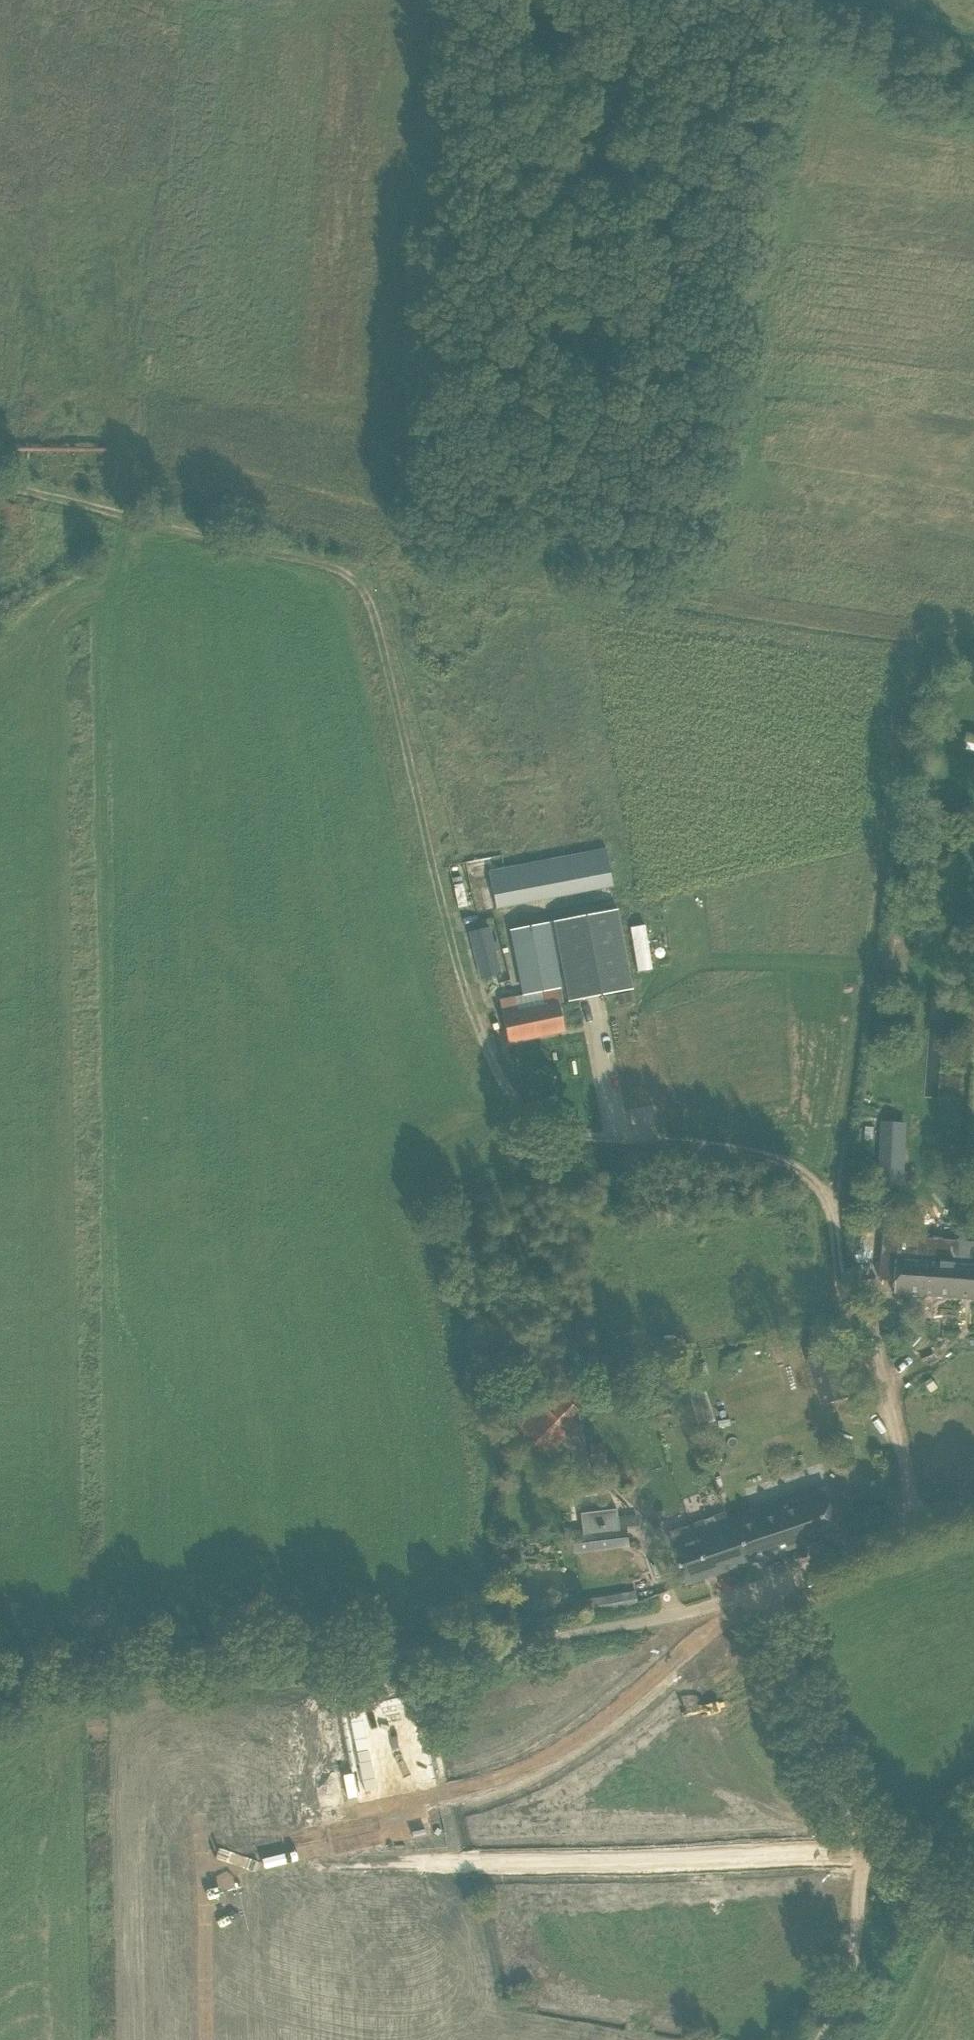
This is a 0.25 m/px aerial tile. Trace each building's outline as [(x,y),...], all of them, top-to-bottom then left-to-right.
[(487,865),(492,904),(611,890),(606,850),(487,865)] [(633,988),(617,908),(548,922),(565,1001),(633,988)] [(500,1000),(509,1041),(563,1030),(557,1003),(562,1002),(545,922),(511,929),(525,995),(500,1000)] [(487,927),(469,932),(481,978),(499,974),(487,927)] [(630,1002),(628,993),(616,995),(618,1004),(630,1002)] [(580,1039),(570,1041),(572,1054),(582,1052),(580,1039)] [(872,1060),(880,1062),(884,1044),(876,1043),(872,1060)] [(905,1123),(883,1122),(880,1184),(902,1185),(905,1123)] [(962,1261),(964,1245),(899,1240),(898,1255),(878,1253),(875,1290),(956,1297),(959,1260),(962,1261)] [(956,1297),(973,1298),(973,1246),(964,1245),(962,1261),(959,1260),(956,1297)] [(704,1362),(683,1369),(685,1378),(707,1372),(704,1362)] [(556,1431),(576,1410),(565,1399),(551,1413),(545,1407),(536,1416),(529,1409),(515,1423),(532,1440),(531,1442),(533,1443),(535,1442),(540,1447),(549,1437),(554,1441),(560,1435),(556,1431)] [(729,1520),(727,1513),(726,1513),(731,1528),(737,1526),(749,1563),(841,1532),(825,1487),(729,1520)] [(694,1540),(675,1546),(687,1583),(687,1584),(749,1563),(737,1526),(731,1528),(726,1513),(727,1513),(726,1511),(689,1524),(694,1540)] [(570,1530),(573,1553),(628,1546),(626,1528),(639,1526),(637,1514),(598,1519),(599,1526),(570,1530)] [(634,1590),(587,1599),(582,1600),(585,1615),(590,1615),(637,1606),(634,1590)]
